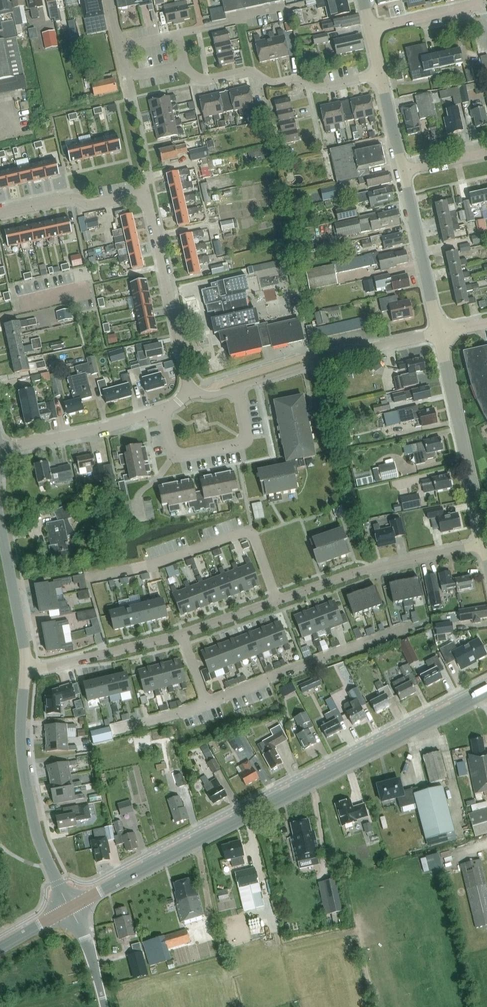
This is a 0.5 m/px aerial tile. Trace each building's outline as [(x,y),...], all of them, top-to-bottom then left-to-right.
[(11,4),(9,5),(8,0),(0,0),(0,95),(27,89),(16,38),(19,37),(16,26),(12,8),(11,4)] [(14,8),(12,8),(16,26),(23,25),(19,7),(24,6),(23,0),(12,0),(14,8)] [(44,6),(42,0),(28,0),(29,9),(30,9),(33,19),(40,18),(38,7),(44,6)] [(48,5),(51,19),(54,19),(55,22),(62,21),(60,11),(58,12),(56,2),(62,1),(62,0),(47,0),(47,2),(48,5)] [(83,20),(105,17),(102,0),(80,0),(83,20)] [(119,9),(139,5),(139,8),(148,6),(149,11),(151,11),(153,23),(156,22),(153,5),(152,5),(151,0),(117,0),(119,9)] [(222,8),(209,11),(212,22),(225,19),(224,14),(284,0),(221,0),(222,8)] [(350,13),(347,0),(316,0),(318,10),(326,8),(328,17),(350,13)] [(408,9),(426,5),(425,0),(406,0),(408,9)] [(175,3),(179,24),(184,23),(184,20),(190,18),(187,1),(175,3)] [(179,24),(175,3),(164,5),(167,23),(173,22),(174,25),(179,24)] [(301,10),(288,13),(290,20),(295,19),(297,25),(305,24),(301,10)] [(358,15),(321,23),(322,30),(335,27),(335,29),(342,27),(342,29),(360,25),(358,15)] [(75,21),(68,22),(70,30),(76,28),(75,21)] [(42,33),(46,49),(58,47),(55,30),(42,33)] [(275,37),(280,58),(288,56),(282,30),(278,31),(279,36),(275,37)] [(214,45),(230,41),(227,31),(212,34),(214,45)] [(269,39),(265,40),(270,60),(280,58),(275,37),(273,31),(268,33),(268,32),(268,33),(269,39)] [(327,34),(313,37),(314,46),(329,43),(327,34)] [(270,60),(265,40),(260,41),(259,35),(253,36),(259,63),(270,60)] [(337,55),(364,49),(361,35),(334,41),(337,55)] [(232,52),(232,51),(235,50),(234,47),(231,47),(230,41),(214,45),(217,56),(232,52)] [(406,48),(413,81),(433,76),(433,75),(442,73),(441,71),(455,68),(455,65),(463,63),(460,49),(429,56),(426,44),(406,48)] [(232,52),(217,56),(219,66),(235,63),(232,52)] [(474,82),(474,81),(480,80),(479,74),(482,73),(481,67),(472,69),(465,71),(467,80),(467,83),(474,82)] [(94,96),(117,90),(115,79),(92,84),(94,96)] [(239,89),(244,109),(248,108),(249,114),(255,113),(249,86),(239,89)] [(469,102),(466,86),(458,87),(462,104),(469,102)] [(245,115),(244,109),(239,89),(229,91),(234,112),(238,111),(240,117),(245,115)] [(234,112),(229,91),(219,93),(224,114),(234,112)] [(459,92),(452,93),(455,105),(461,104),(459,92)] [(219,115),(224,114),(219,93),(209,95),(214,116),(215,122),(220,121),(219,115)] [(415,96),(420,120),(437,117),(431,93),(415,96)] [(214,116),(209,95),(199,98),(205,124),(210,123),(209,117),(214,116)] [(360,97),(365,118),(369,118),(370,123),(376,122),(370,95),(360,97)] [(151,111),(171,106),(170,102),(176,101),(175,96),(149,102),(151,111)] [(366,124),(365,118),(360,97),(350,100),(355,120),(359,119),(360,125),(366,124)] [(276,112),(292,109),(290,98),(274,101),(276,112)] [(355,120),(350,100),(340,102),(344,123),(355,120)] [(344,123),(340,102),(330,104),(334,125),(335,131),(341,129),(340,124),(344,123)] [(106,106),(108,114),(118,111),(116,103),(106,106)] [(486,126),(486,123),(484,108),(483,108),(481,103),(473,105),(474,110),(471,111),(472,118),(474,118),(476,128),(486,126)] [(334,125),(330,104),(321,106),(326,132),(331,131),(330,126),(334,125)] [(153,121),(174,116),(173,112),(179,110),(177,105),(171,106),(151,111),(153,121)] [(421,132),(420,125),(415,105),(402,108),(408,135),(421,132)] [(448,118),(444,119),(447,134),(463,131),(458,107),(446,110),(448,118)] [(279,123),(294,120),(292,109),(276,112),(279,123)] [(155,130),(176,125),(181,124),(181,125),(182,124),(181,119),(175,120),(174,116),(153,121),(155,130)] [(294,120),(279,123),(281,134),(297,130),(294,120)] [(176,125),(155,130),(158,140),(184,134),(183,128),(177,130),(176,125)] [(297,130),(281,134),(284,144),(299,141),(297,130)] [(117,135),(105,138),(109,154),(121,151),(118,135),(117,135)] [(105,138),(92,141),(96,157),(109,154),(105,138)] [(92,141),(79,144),(83,160),(96,157),(92,141)] [(67,147),(66,147),(70,163),(71,163),(83,160),(79,144),(67,147)] [(177,155),(188,152),(186,144),(159,151),(162,162),(171,160),(171,162),(178,160),(177,155)] [(368,176),(368,174),(367,168),(385,164),(381,144),(356,150),(354,144),(330,150),(337,182),(368,176)] [(207,147),(189,151),(192,161),(209,157),(207,147)] [(265,153),(264,147),(251,150),(252,156),(265,153)] [(55,160),(43,162),(47,178),(59,176),(56,159),(55,159),(55,160)] [(43,162),(30,165),(34,181),(47,178),(43,162)] [(34,181),(30,165),(17,168),(21,184),(34,181)] [(5,171),(8,187),(21,184),(17,168),(5,171)] [(189,168),(183,169),(178,171),(178,172),(167,174),(170,187),(180,185),(180,184),(179,177),(190,175),(189,168)] [(8,187),(5,171),(0,173),(0,189),(8,187)] [(360,185),(368,183),(369,188),(390,183),(387,172),(359,178),(360,185)] [(192,181),(186,183),(180,184),(180,185),(170,187),(172,201),(183,198),(183,197),(182,190),(193,188),(192,181)] [(201,184),(203,194),(209,193),(207,183),(201,184)] [(221,203),(258,199),(256,185),(220,189),(221,203)] [(342,185),(321,189),(323,201),(344,197),(342,185)] [(383,206),(382,202),(394,200),(391,188),(390,189),(389,187),(373,191),(373,193),(368,194),(368,192),(356,195),(358,204),(369,201),(371,207),(374,206),(375,208),(383,206)] [(482,192),(469,195),(472,206),(481,204),(482,210),(486,209),(486,205),(486,202),(484,203),(482,192)] [(209,193),(203,194),(205,204),(212,202),(209,193)] [(195,194),(189,195),(183,197),(183,198),(172,201),(175,214),(186,211),(186,210),(184,203),(196,201),(195,194)] [(449,213),(455,211),(454,204),(453,198),(446,199),(447,201),(435,203),(438,217),(449,214),(449,213)] [(468,198),(462,199),(467,223),(475,221),(473,213),(472,213),(468,198)] [(355,206),(336,211),(339,220),(358,216),(355,206)] [(197,207),(192,208),(186,210),(186,211),(175,214),(178,226),(189,224),(187,216),(199,214),(197,207)] [(125,216),(124,210),(114,212),(116,218),(121,217),(122,224),(116,225),(117,230),(123,229),(124,230),(135,228),(132,215),(125,216)] [(360,219),(335,224),(338,237),(361,232),(361,233),(372,230),(373,231),(399,225),(396,210),(391,211),(384,213),(384,211),(359,217),(360,219)] [(438,217),(441,230),(452,227),(451,225),(458,224),(457,217),(456,211),(455,211),(449,213),(449,214),(438,217)] [(68,218),(56,220),(59,236),(71,234),(72,234),(69,217),(68,217),(68,218)] [(86,220),(88,229),(99,226),(97,218),(86,220)] [(237,228),(236,224),(237,224),(236,219),(220,222),(222,232),(234,229),(234,228),(237,228)] [(56,220),(43,223),(46,239),(59,236),(56,220)] [(484,220),(476,222),(479,233),(486,231),(484,220)] [(43,223),(30,226),(34,242),(46,239),(43,223)] [(443,243),(455,240),(453,234),(460,232),(459,224),(458,224),(451,225),(452,227),(441,230),(443,243)] [(30,226),(17,228),(21,244),(34,242),(30,226)] [(9,247),(21,244),(17,228),(5,231),(8,247),(9,247)] [(125,235),(126,242),(127,243),(138,241),(135,228),(124,230),(123,229),(117,230),(113,231),(114,238),(125,235)] [(202,230),(197,232),(191,233),(192,234),(180,236),(183,250),(194,247),(194,246),(193,239),(204,237),(202,230)] [(83,232),(85,242),(91,241),(89,231),(83,232)] [(393,246),(403,244),(401,234),(382,238),(381,235),(371,237),(373,245),(383,243),(385,249),(392,248),(393,246)] [(472,237),(473,245),(486,241),(486,239),(486,234),(472,237)] [(372,248),(370,240),(361,241),(363,250),(372,248)] [(128,248),(129,255),(129,256),(141,254),(138,241),(127,243),(126,242),(115,244),(117,251),(128,248)] [(213,242),(217,257),(223,255),(220,241),(213,242)] [(205,243),(200,244),(194,246),(194,247),(183,250),(186,262),(197,260),(197,259),(195,252),(207,249),(205,243)] [(469,243),(459,245),(461,253),(471,250),(469,243)] [(460,264),(460,266),(467,264),(466,259),(459,260),(457,251),(446,253),(449,267),(460,264)] [(335,273),(339,272),(380,264),(381,270),(395,267),(395,265),(407,262),(405,252),(393,254),(393,252),(378,255),(378,253),(366,255),(366,256),(333,263),(333,265),(305,271),(309,290),(337,285),(335,273)] [(71,255),(73,266),(84,263),(82,253),(71,255)] [(129,256),(129,255),(118,257),(120,264),(131,261),(132,269),(143,267),(141,254),(129,256)] [(208,256),(203,257),(197,259),(197,260),(186,262),(189,276),(200,273),(198,265),(210,262),(208,256)] [(279,273),(276,260),(245,267),(247,274),(259,272),(261,277),(279,273)] [(229,272),(227,263),(211,266),(213,275),(229,272)] [(449,267),(451,280),(462,277),(463,279),(470,277),(469,272),(462,273),(460,266),(460,264),(449,267)] [(268,323),(259,325),(256,310),(250,311),(246,298),(248,298),(246,290),(249,289),(246,273),(222,279),(223,281),(216,282),(216,281),(210,282),(211,287),(200,289),(204,305),(205,305),(207,312),(214,311),(216,319),(211,320),(214,335),(219,334),(221,343),(225,342),(226,343),(227,343),(230,357),(262,349),(261,347),(272,345),(273,347),(304,340),(299,319),(268,326),(268,323)] [(390,274),(374,278),(377,289),(385,287),(386,293),(393,291),(394,291),(400,290),(400,289),(409,287),(407,275),(391,278),(390,274)] [(466,292),(472,290),(473,290),(472,285),(464,286),(463,279),(462,277),(451,280),(454,293),(465,290),(466,292)] [(367,292),(375,290),(373,279),(365,281),(367,292)] [(130,284),(133,296),(149,293),(146,281),(147,281),(147,280),(130,283),(130,284)] [(465,290),(454,293),(457,306),(468,304),(468,305),(475,303),(474,298),(467,299),(466,292),(465,290)] [(149,293),(133,296),(136,309),(152,306),(149,293)] [(409,300),(397,303),(396,297),(379,300),(382,312),(390,311),(393,321),(413,317),(409,300)] [(152,306),(136,309),(138,322),(154,319),(152,306)] [(325,311),(315,313),(318,326),(327,324),(325,314),(339,311),(338,307),(325,309),(325,311)] [(66,310),(56,312),(58,322),(68,320),(66,310)] [(376,315),(368,316),(371,327),(378,325),(376,315)] [(368,316),(362,318),(364,328),(371,327),(368,316)] [(36,318),(19,322),(5,325),(8,338),(20,335),(22,334),(21,329),(37,325),(36,318)] [(362,318),(356,319),(358,330),(364,328),(362,318)] [(154,319),(138,322),(141,334),(141,335),(157,332),(157,331),(154,319)] [(356,319),(350,320),(352,331),(358,330),(356,319)] [(350,320),(344,322),(346,332),(352,331),(350,320)] [(344,322),(338,323),(340,334),(346,332),(344,322)] [(338,323),(332,325),(334,335),(340,334),(338,323)] [(332,325),(326,326),(328,337),(334,335),(332,325)] [(326,326),(320,327),(322,338),(328,337),(326,326)] [(10,349),(22,346),(20,335),(8,338),(10,349)] [(50,344),(52,350),(65,348),(63,341),(50,344)] [(41,344),(32,345),(23,347),(25,353),(34,351),(33,349),(41,348),(41,344)] [(144,348),(145,352),(138,353),(140,361),(147,359),(163,356),(160,344),(144,348)] [(22,346),(10,349),(13,361),(25,358),(22,346)] [(463,352),(466,370),(471,388),(478,405),(486,422),(486,347),(463,352)] [(122,349),(109,353),(112,363),(125,359),(122,349)] [(71,393),(73,392),(75,401),(65,403),(68,415),(85,411),(82,400),(93,397),(89,381),(88,381),(87,376),(99,373),(95,356),(87,358),(88,363),(75,366),(77,374),(82,373),(82,374),(68,378),(71,393)] [(25,358),(13,361),(16,374),(30,370),(28,358),(25,358)] [(409,375),(425,371),(422,358),(398,363),(400,370),(407,368),(409,375)] [(131,363),(132,369),(140,367),(138,361),(131,363)] [(137,381),(143,379),(140,368),(133,369),(137,381)] [(120,400),(132,397),(130,390),(133,389),(132,384),(131,382),(137,381),(133,369),(128,371),(128,374),(121,375),(124,387),(116,388),(120,400)] [(163,386),(166,385),(165,379),(162,380),(160,374),(158,375),(157,369),(147,372),(149,377),(143,379),(147,392),(164,388),(163,386)] [(43,382),(51,380),(50,375),(49,372),(32,376),(33,382),(43,380),(43,382)] [(50,375),(51,380),(52,380),(52,384),(59,382),(57,374),(50,375)] [(394,378),(397,391),(405,389),(402,376),(394,378)] [(107,404),(120,400),(116,388),(108,390),(106,380),(98,382),(101,393),(104,392),(107,404)] [(59,382),(52,384),(55,397),(62,395),(59,382)] [(395,403),(413,398),(414,402),(431,398),(428,387),(393,395),(395,403)] [(58,418),(54,402),(38,405),(34,389),(19,392),(26,425),(58,418)] [(303,396),(274,402),(287,462),(290,461),(291,464),(258,471),(264,496),(267,495),(267,496),(297,490),(294,477),(298,476),(297,470),(305,468),(303,459),(315,456),(303,396)] [(389,402),(373,406),(374,413),(391,410),(389,402)] [(395,425),(400,423),(400,424),(420,419),(422,427),(437,423),(434,409),(419,413),(417,406),(397,411),(397,412),(392,413),(395,425)] [(350,440),(347,427),(341,429),(344,441),(350,440)] [(424,443),(416,445),(412,445),(417,465),(425,463),(423,452),(426,451),(426,454),(429,453),(429,455),(435,454),(434,452),(442,450),(440,437),(424,441),(424,443)] [(145,445),(126,449),(127,454),(125,455),(119,456),(121,466),(127,465),(148,461),(145,445)] [(95,483),(97,483),(106,481),(103,467),(97,468),(94,455),(77,458),(79,470),(87,468),(88,474),(93,473),(95,483)] [(129,475),(123,476),(124,482),(118,483),(121,497),(127,495),(125,482),(130,481),(151,477),(148,461),(127,465),(129,475)] [(50,470),(48,463),(35,465),(39,488),(48,486),(48,481),(51,481),(52,485),(58,484),(58,485),(74,482),(70,465),(59,468),(60,469),(50,470)] [(382,480),(382,481),(398,478),(394,463),(379,466),(379,468),(373,470),(376,482),(382,480)] [(192,480),(158,487),(162,506),(168,504),(169,507),(170,513),(181,510),(179,505),(189,504),(190,509),(193,508),(194,512),(201,511),(201,510),(204,509),(204,510),(210,509),(209,505),(214,504),(213,499),(222,497),(223,502),(233,500),(232,494),(231,491),(238,490),(234,472),(200,478),(202,491),(195,493),(192,480)] [(422,481),(424,488),(425,493),(435,491),(452,487),(449,475),(422,481)] [(372,476),(358,480),(359,485),(373,481),(372,476)] [(419,494),(400,497),(403,511),(421,507),(419,494)] [(255,518),(265,516),(262,501),(252,503),(255,518)] [(54,510),(59,521),(48,523),(51,542),(53,542),(54,545),(50,546),(53,560),(70,556),(68,550),(69,550),(68,545),(69,544),(68,537),(75,533),(68,519),(72,518),(66,505),(54,510)] [(450,515),(450,514),(444,515),(442,507),(427,510),(429,519),(438,517),(441,533),(449,531),(449,530),(461,527),(458,513),(450,515)] [(391,521),(392,528),(381,531),(380,524),(373,525),(375,534),(376,534),(378,547),(395,543),(394,539),(405,536),(401,519),(391,521)] [(314,552),(318,565),(347,555),(347,554),(350,553),(346,542),(342,529),(313,539),(310,541),(314,552)] [(247,566),(238,569),(246,590),(259,585),(249,558),(244,559),(247,566)] [(234,571),(225,574),(233,595),(246,590),(238,569),(236,563),(232,564),(234,571)] [(233,595),(225,574),(223,568),(219,569),(221,576),(212,579),(220,600),(233,595)] [(438,575),(440,583),(442,592),(456,589),(457,593),(473,590),(471,577),(452,581),(450,574),(448,573),(438,575)] [(442,605),(436,574),(424,577),(431,608),(442,605)] [(197,578),(199,584),(207,605),(220,600),(212,579),(203,583),(201,576),(197,578)] [(36,586),(38,600),(63,595),(62,588),(62,585),(71,583),(70,577),(53,581),(54,582),(36,586)] [(414,579),(409,580),(413,599),(423,598),(420,585),(419,578),(414,579)] [(404,581),(399,582),(403,602),(413,599),(409,580),(404,581)] [(184,583),(186,589),(194,610),(207,605),(199,584),(190,588),(188,581),(184,583)] [(403,602),(399,582),(395,583),(390,584),(394,604),(403,602)] [(194,610),(186,589),(178,593),(175,586),(171,587),(181,615),(194,610)] [(370,588),(366,590),(373,609),(382,606),(378,594),(375,586),(370,588)] [(361,592),(356,593),(363,612),(373,609),(366,590),(361,592)] [(352,595),(347,597),(354,616),(363,612),(356,593),(352,595)] [(63,595),(38,600),(41,613),(59,610),(60,616),(69,614),(72,614),(71,607),(68,608),(67,601),(65,602),(63,595)] [(163,600),(152,602),(157,620),(167,617),(163,600)] [(339,616),(334,601),(321,606),(330,630),(348,623),(345,614),(339,616)] [(142,605),(141,602),(130,605),(135,625),(146,623),(142,605)] [(157,620),(152,602),(142,605),(146,623),(157,620)] [(135,625),(130,605),(119,608),(120,610),(125,628),(135,625)] [(332,634),(330,630),(321,606),(308,611),(316,632),(325,629),(327,636),(332,634)] [(480,622),(480,619),(486,618),(486,606),(471,609),(459,611),(461,622),(472,620),(473,624),(480,622)] [(95,609),(77,613),(79,622),(90,620),(97,618),(95,609)] [(120,610),(110,613),(114,630),(125,628),(120,610)] [(312,634),(315,641),(319,639),(316,632),(308,611),(295,616),(303,637),(312,634)] [(97,618),(91,620),(95,635),(102,633),(97,618)] [(69,625),(68,620),(43,625),(45,639),(64,635),(62,626),(69,625)] [(275,648),(284,645),(286,652),(290,650),(280,622),(267,627),(275,648)] [(437,636),(446,635),(454,633),(452,622),(435,624),(437,636)] [(267,627),(254,632),(262,653),(271,650),(273,656),(277,655),(275,648),(267,627)] [(249,658),(258,655),(260,661),(265,660),(262,653),(254,632),(241,637),(249,658)] [(64,635),(45,639),(48,653),(66,649),(66,651),(74,650),(72,643),(66,644),(64,635)] [(242,668),(240,661),(249,658),(241,637),(228,642),(236,663),(238,670),(242,668)] [(398,643),(409,665),(418,661),(408,639),(398,643)] [(455,656),(462,670),(469,666),(469,664),(486,655),(478,640),(457,650),(454,643),(440,649),(446,661),(455,656)] [(215,647),(223,668),(225,675),(230,673),(227,666),(236,663),(228,642),(215,647)] [(215,647),(202,652),(212,680),(217,678),(214,671),(223,668),(215,647)] [(421,676),(427,687),(442,680),(437,671),(443,668),(437,656),(426,662),(430,671),(421,676)] [(166,663),(172,685),(181,683),(183,690),(187,689),(180,660),(166,663)] [(174,692),(172,685),(166,663),(153,667),(159,689),(168,686),(170,693),(174,692)] [(405,676),(403,677),(392,683),(401,701),(416,693),(413,687),(419,684),(408,664),(401,668),(405,676)] [(159,689),(153,667),(139,671),(145,692),(154,690),(156,697),(161,696),(159,689)] [(127,674),(116,676),(120,694),(131,691),(127,674)] [(105,679),(109,696),(120,694),(116,676),(105,679)] [(299,684),(302,692),(322,685),(318,677),(299,684)] [(99,699),(109,696),(105,679),(94,681),(99,699)] [(284,695),(296,689),(293,680),(280,686),(284,695)] [(94,681),(84,684),(88,702),(99,699),(94,681)] [(376,713),(391,706),(388,700),(394,697),(388,686),(384,688),(382,684),(377,686),(379,690),(378,690),(381,697),(370,703),(376,713)] [(53,691),(53,697),(46,697),(47,715),(61,714),(61,704),(76,701),(72,686),(64,688),(64,689),(53,691)] [(353,703),(351,704),(348,703),(345,705),(344,707),(347,713),(353,725),(366,718),(360,707),(366,704),(357,688),(348,692),(353,703)] [(329,724),(321,728),(327,738),(342,731),(337,721),(343,718),(338,709),(325,715),(329,724)] [(297,735),(304,750),(316,744),(306,724),(310,721),(305,712),(294,718),(302,732),(297,735)] [(45,726),(46,739),(68,737),(68,729),(76,729),(76,724),(45,726)] [(274,747),(287,740),(279,725),(270,730),(274,736),(257,745),(271,770),(273,769),(274,770),(278,768),(277,767),(283,764),(274,747)] [(110,727),(91,732),(94,744),(113,740),(110,727)] [(233,735),(227,739),(234,751),(240,747),(233,735)] [(47,751),(77,749),(77,745),(69,746),(68,737),(46,739),(47,751)] [(469,754),(470,762),(469,762),(475,794),(486,792),(486,751),(485,752),(482,738),(471,740),(473,754),(469,754)] [(221,768),(206,744),(200,748),(208,761),(207,762),(214,773),(221,768)] [(423,756),(430,784),(447,780),(440,752),(423,756)] [(72,776),(70,766),(78,765),(77,760),(47,765),(50,780),(72,776)] [(246,786),(259,779),(249,760),(238,766),(242,772),(239,774),(246,786)] [(175,775),(178,787),(185,785),(182,773),(175,775)] [(75,787),(74,787),(82,786),(81,781),(73,782),(72,776),(50,780),(51,791),(75,787)] [(207,792),(214,804),(227,797),(216,779),(210,782),(204,786),(207,792)] [(414,804),(412,789),(401,792),(398,780),(376,786),(380,802),(396,798),(399,808),(414,804)] [(413,794),(412,789),(414,804),(415,804),(417,814),(447,806),(442,786),(413,794)] [(76,795),(75,787),(51,791),(54,804),(69,802),(84,799),(83,793),(76,795)] [(180,797),(168,800),(175,823),(189,819),(186,811),(184,811),(180,797)] [(130,800),(118,803),(121,815),(134,812),(130,800)] [(357,820),(368,816),(364,804),(353,807),(350,800),(335,804),(342,826),(357,822),(357,820)] [(91,818),(88,805),(78,807),(78,805),(63,808),(64,816),(57,817),(59,830),(76,826),(75,821),(91,818)] [(454,833),(447,806),(417,814),(424,840),(454,833)] [(469,813),(476,836),(486,832),(486,808),(469,813)] [(312,859),(320,857),(315,832),(311,833),(309,820),(291,824),(294,837),(291,838),(296,862),(298,862),(300,869),(313,866),(312,859)] [(114,837),(114,840),(115,840),(117,845),(124,843),(127,851),(137,848),(136,842),(137,842),(134,832),(128,834),(126,830),(124,830),(121,821),(114,823),(117,832),(118,836),(114,837)] [(363,824),(365,833),(367,833),(368,836),(372,835),(371,831),(372,831),(370,822),(363,824)] [(94,830),(96,839),(91,840),(92,849),(94,849),(97,863),(110,860),(109,854),(110,854),(108,841),(114,840),(114,837),(112,826),(94,830)] [(233,867),(237,866),(245,865),(243,857),(244,856),(240,841),(229,843),(229,844),(222,846),(226,861),(231,859),(233,867)] [(440,853),(421,856),(423,870),(442,867),(440,853)] [(480,855),(460,860),(476,927),(486,924),(486,885),(480,855)] [(235,873),(244,911),(264,906),(255,868),(235,873)] [(323,881),(330,914),(343,911),(336,878),(323,881)] [(181,921),(204,915),(198,894),(196,894),(195,890),(193,890),(190,879),(174,884),(177,893),(176,893),(178,902),(176,902),(181,921)] [(219,900),(229,897),(227,891),(218,893),(219,900)] [(130,916),(128,916),(125,907),(116,910),(119,922),(115,923),(120,939),(135,935),(130,916)] [(143,942),(150,965),(171,959),(168,949),(190,942),(187,929),(143,942)] [(129,956),(135,979),(148,975),(141,952),(129,956)]
